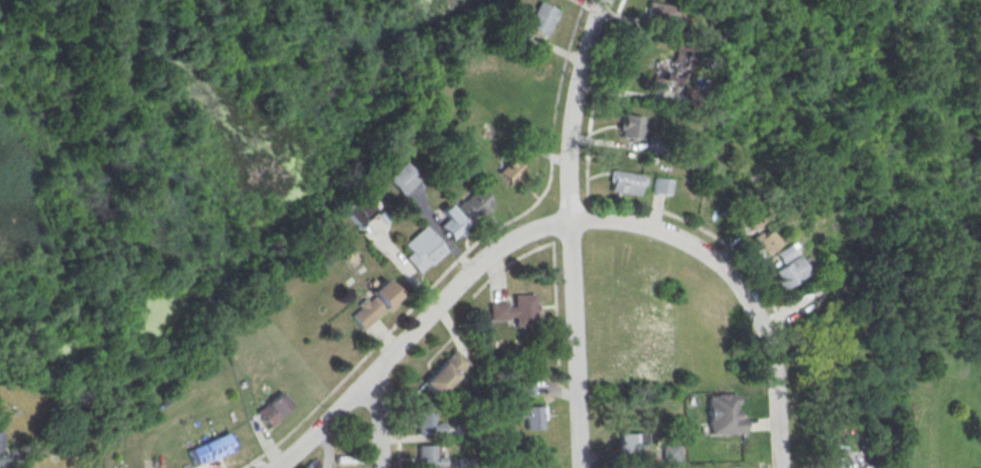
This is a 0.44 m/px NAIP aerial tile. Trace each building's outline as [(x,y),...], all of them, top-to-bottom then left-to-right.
[(555,10),(535,1),(522,28),(543,38),(555,10)] [(679,6),(647,1),(645,18),(677,23),(679,6)] [(653,80),(688,85),(693,52),(676,50),(675,61),(656,58),(653,80)] [(642,139),(642,115),(620,115),(620,139),(642,139)] [(497,171),(508,184),(525,168),(514,156),(497,171)] [(383,179),(399,196),(417,179),(401,162),(383,179)] [(642,195),(645,174),(612,171),(610,192),(642,195)] [(652,193),(669,196),(672,180),(655,177),(652,193)] [(493,202),(477,186),(456,207),(472,223),(493,202)] [(354,227),(372,209),(358,196),(341,214),(354,227)] [(440,211),(447,218),(438,226),(452,240),(467,225),(447,204),(440,211)] [(398,246),(418,274),(446,254),(426,226),(398,246)] [(749,242),(764,258),(780,242),(766,227),(749,242)] [(808,273),(798,256),(773,271),(783,289),(808,273)] [(399,299),(383,280),(346,312),(362,332),(399,299)] [(536,325),(536,295),(513,295),(513,304),(490,304),(490,320),(515,320),(515,325),(536,325)] [(435,397),(469,363),(454,349),(421,382),(435,397)] [(518,394),(536,394),(536,379),(518,379),(518,394)] [(253,413),(268,427),(290,405),(276,391),(253,413)] [(741,411),(734,411),(734,393),(706,394),(707,434),(742,434),(741,411)] [(526,429),(543,429),(543,406),(527,406),(527,400),(515,400),(515,418),(526,418),(526,429)] [(416,434),(441,434),(441,425),(433,425),(433,415),(416,415),(416,434)] [(186,447),(192,465),(235,451),(228,433),(186,447)] [(678,445),(661,445),(661,461),(678,461),(678,445)] [(433,446),(419,446),(419,467),(444,467),(444,456),(433,456),(433,446)]
